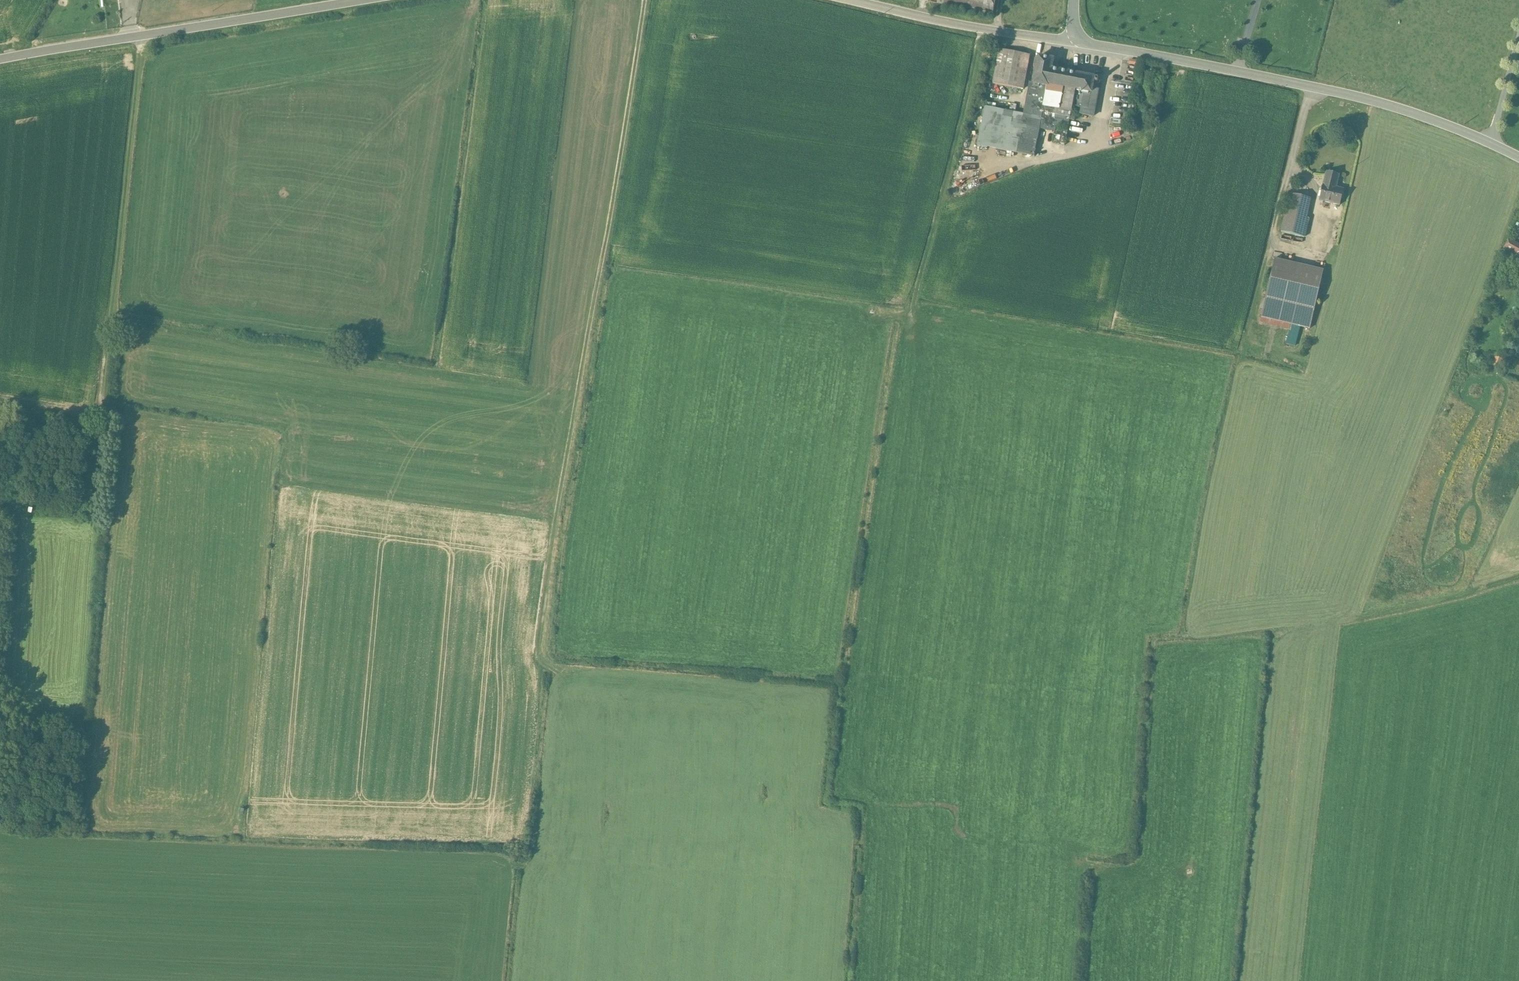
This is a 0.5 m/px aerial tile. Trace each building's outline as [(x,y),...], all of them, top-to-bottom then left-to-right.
[(985,12),(987,0),(944,0),(943,7),(985,12)] [(996,13),(997,0),(987,0),(985,12),(996,13)] [(1000,49),(993,84),(1023,89),(1030,55),(1000,49)] [(1038,56),(1033,83),(1049,86),(1052,69),(1054,59),(1038,56)] [(1092,94),(1094,84),(1095,77),(1052,69),(1049,86),(1092,94)] [(1033,83),(1030,82),(1023,114),(985,106),(977,145),(1034,156),(1040,129),(1054,131),(1052,143),(1064,146),(1072,107),(1080,108),(1079,113),(1093,116),(1099,85),(1094,84),(1092,94),(1049,86),(1033,83)] [(1338,177),(1326,174),(1324,183),(1323,183),(1319,201),(1340,205),(1343,189),(1336,188),(1338,177)] [(1310,198),(1290,193),(1281,232),(1304,238),(1308,219),(1305,218),(1310,198)] [(1509,240),(1503,251),(1518,260),(1518,245),(1509,240)] [(1324,270),(1275,259),(1261,317),(1310,329),(1324,270)]
